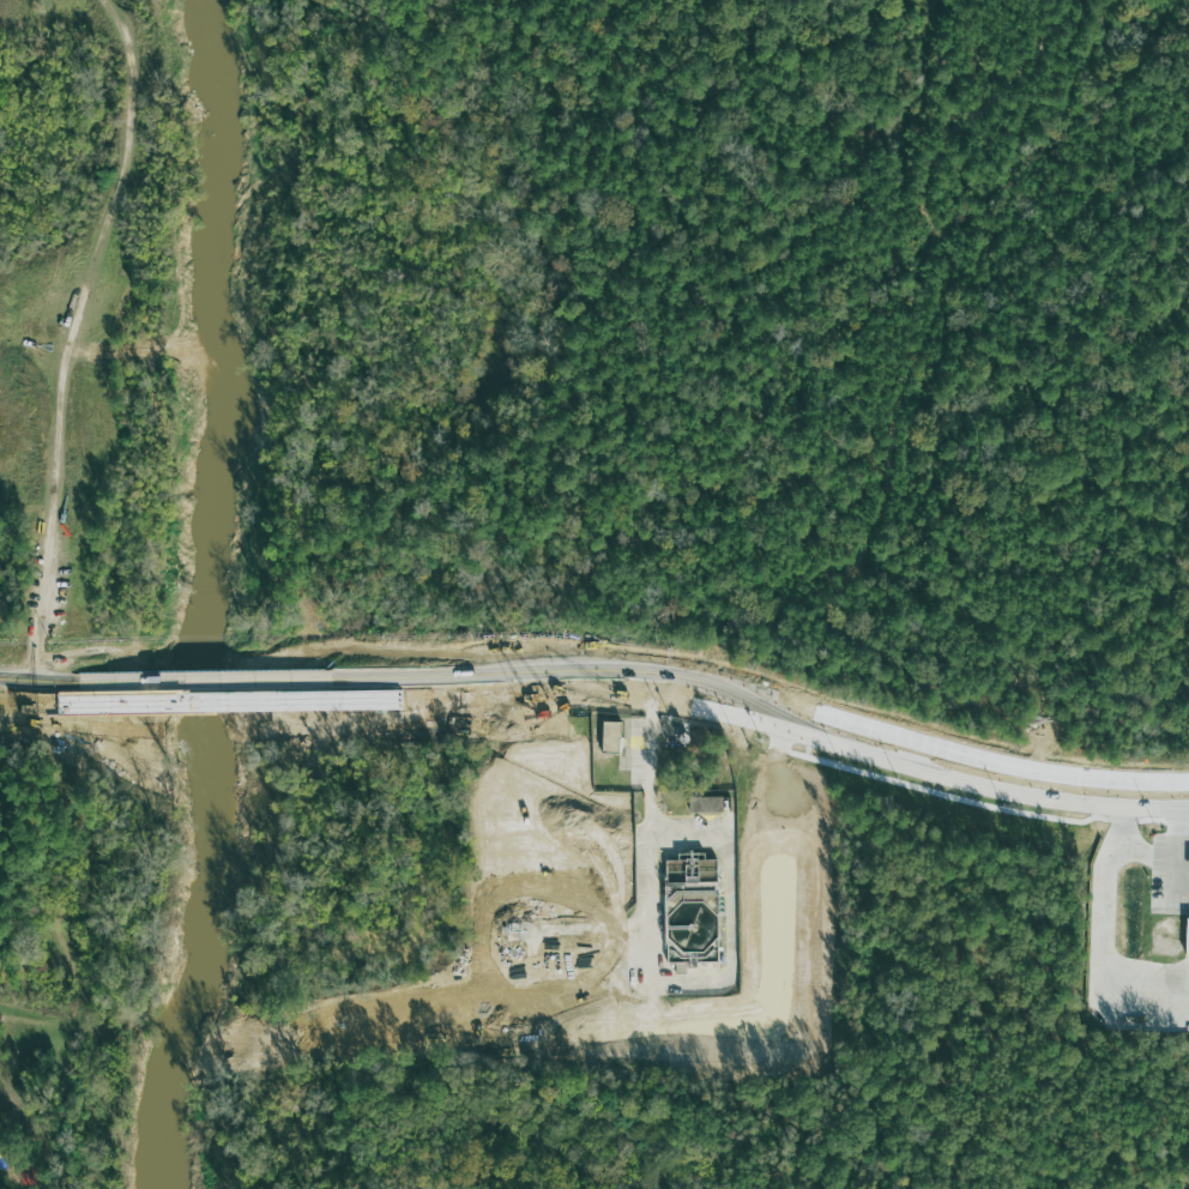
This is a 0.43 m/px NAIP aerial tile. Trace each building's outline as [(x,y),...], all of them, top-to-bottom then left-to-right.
[(596,755),(616,755),(616,723),(597,723),(596,755)] [(719,798),(684,797),(684,814),(718,814),(719,798)] [(1180,918),(1179,956),(1188,956),(1188,919),(1180,918)]
